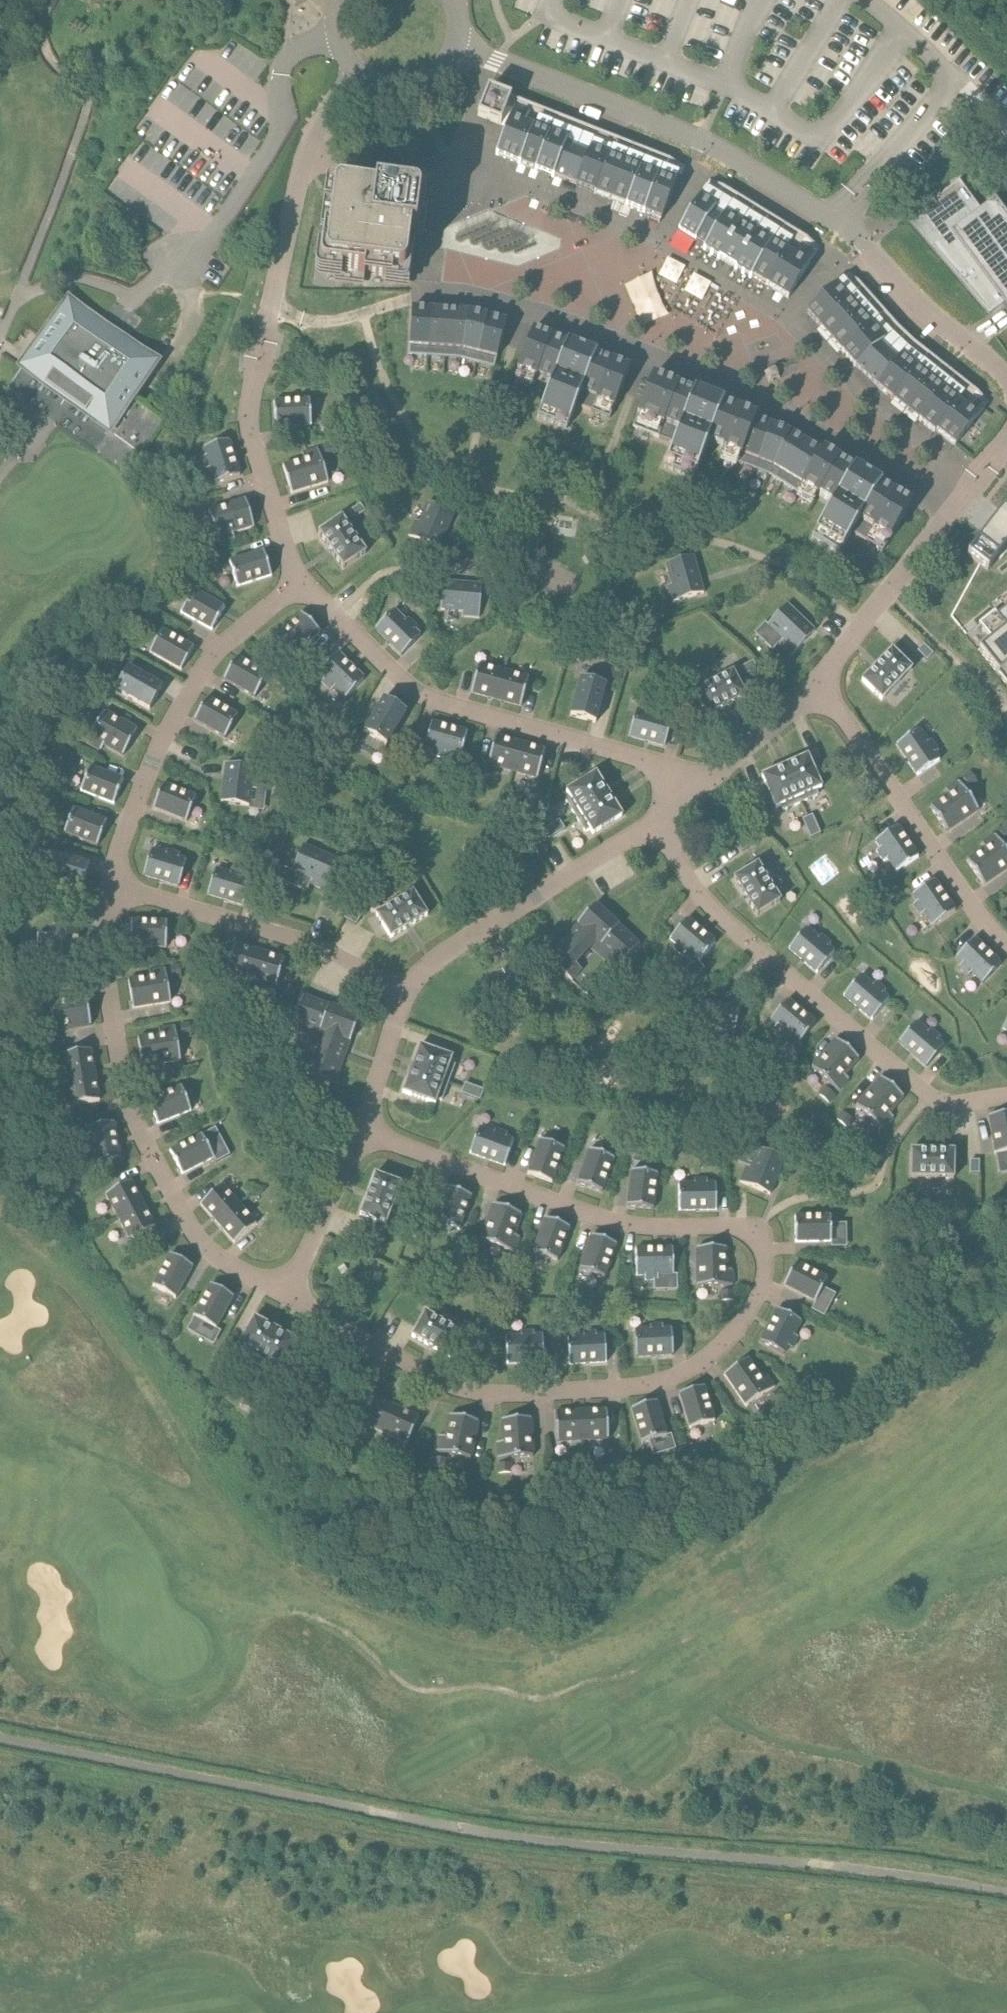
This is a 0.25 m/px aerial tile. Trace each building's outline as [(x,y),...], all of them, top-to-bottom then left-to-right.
[(478,117),(507,128),(496,156),(554,178),(554,177),(576,186),(576,187),(661,221),(683,167),(488,90),(478,117)] [(710,181),(678,232),(695,243),(696,242),(705,247),(703,251),(751,280),(752,278),(788,300),(820,248),(710,181)] [(990,316),(1004,305),(1006,309),(1006,216),(995,201),(981,211),(960,182),(940,197),(942,199),(930,209),(928,206),(908,221),(990,316)] [(413,199),(410,199),(409,202),(381,198),(382,195),(335,189),(329,237),(324,236),(320,267),(320,268),(320,269),(320,270),(320,271),(321,271),(321,272),(322,272),(322,273),(323,273),(323,274),(324,274),(325,274),(325,275),(326,275),(364,280),(364,275),(377,276),(410,281),(416,234),(410,233),(413,207),(419,207),(419,206),(419,205),(419,204),(419,203),(418,203),(418,202),(417,201),(416,201),(416,200),(415,200),(414,199),(413,199)] [(849,274),(806,313),(855,368),(856,367),(877,387),(877,388),(935,434),(936,432),(955,447),(990,403),(914,343),(898,328),(849,274)] [(17,375),(5,390),(94,451),(126,474),(167,421),(133,399),(159,360),(67,297),(13,370),(17,375)] [(461,360),(476,364),(494,368),(506,323),(487,318),(468,313),(449,312),(431,311),(412,309),(409,356),(428,358),(446,359),(461,360)] [(533,330),(518,370),(536,378),(537,375),(552,381),(541,408),(571,420),(576,406),(610,419),(630,368),(596,355),(597,353),(568,341),(567,344),(533,330)] [(769,476),(790,434),(755,420),(756,418),(723,405),(723,403),(694,391),(693,393),(652,377),(632,428),(673,444),(668,458),(697,469),(708,443),(723,448),(722,451),(739,458),(737,463),(769,476)] [(310,401),(274,403),(276,429),(312,427),(310,401)] [(790,434),(769,476),(799,494),(802,489),(818,499),(819,497),(833,505),(818,530),(845,546),(852,534),(883,553),(912,506),(881,487),(882,485),(855,468),(854,470),(823,452),(822,453),(790,434)] [(240,477),(229,441),(204,449),(206,457),(202,459),(206,472),(211,470),(215,485),(240,477)] [(332,445),(323,448),(327,460),(335,457),(332,445)] [(283,467),(292,494),(328,483),(318,450),(302,455),(304,461),(283,467)] [(245,501),(209,512),(219,545),(227,543),(235,540),(233,534),(254,528),(245,501)] [(420,523),(416,521),(409,537),(439,550),(454,514),(428,503),(420,523)] [(350,512),(355,520),(358,517),(365,512),(360,505),(350,512)] [(988,572),(994,565),(998,559),(1005,550),(1006,548),(1006,506),(1001,513),(984,534),(968,556),(988,572)] [(366,554),(342,518),(318,534),(343,570),(366,554)] [(202,538),(206,550),(214,547),(210,536),(202,538)] [(264,552),(229,563),(237,588),(272,577),(264,552)] [(665,564),(671,586),(666,587),(672,605),(705,595),(694,556),(665,564)] [(483,585),(442,581),(440,612),(445,612),(445,611),(463,613),(462,619),(480,620),(483,585)] [(194,591),(181,614),(212,632),(225,609),(200,595),(194,591)] [(790,608),(774,631),(786,643),(783,647),(795,658),(818,634),(790,608)] [(414,632),(418,629),(408,619),(405,623),(394,612),(376,630),(402,656),(420,638),(414,632)] [(990,643),(979,652),(1006,687),(1006,612),(997,620),(994,616),(978,628),(990,643)] [(276,640),(295,659),(320,633),(302,615),(276,640)] [(163,631),(150,653),(181,671),(194,649),(163,631)] [(924,646),(918,652),(927,661),(933,655),(924,646)] [(128,655),(121,650),(114,661),(122,666),(128,655)] [(909,673),(912,670),(892,651),(862,682),(882,701),(885,698),(909,673)] [(326,679),(322,683),(332,692),(335,689),(346,700),(364,681),(338,655),(320,673),(326,679)] [(255,698),(268,676),(237,658),(224,681),(255,698)] [(757,670),(753,662),(742,668),(746,676),(757,670)] [(504,672),(479,666),(471,693),(496,700),(504,672)] [(128,669),(115,691),(150,711),(162,688),(128,669)] [(623,674),(610,671),(608,679),(620,683),(623,674)] [(504,672),(496,700),(521,707),(529,679),(504,672)] [(733,673),(728,675),(695,693),(708,718),(746,698),(733,673)] [(606,686),(581,679),(571,717),(596,724),(606,686)] [(194,721),(225,739),(238,716),(207,699),(194,721)] [(364,733),(384,744),(407,713),(384,699),(364,733)] [(102,705),(95,700),(89,711),(90,712),(96,715),(102,705)] [(664,720),(665,715),(652,712),(651,716),(636,712),(629,737),(665,747),(672,722),(664,720)] [(104,713),(87,743),(101,751),(104,746),(123,757),(138,732),(104,713)] [(467,734),(432,724),(425,749),(433,751),(432,756),(444,759),(446,755),(461,759),(467,734)] [(927,744),(919,731),(918,731),(897,745),(918,776),(939,761),(935,755),(939,752),(931,741),(927,744)] [(356,747),(361,739),(350,733),(345,740),(356,747)] [(496,738),(489,766),(513,772),(520,744),(496,738)] [(520,744),(513,772),(537,779),(545,751),(520,744)] [(784,767),(801,803),(818,796),(816,791),(822,789),(808,757),(784,767)] [(259,769),(226,765),(221,803),(249,807),(252,785),(257,786),(259,769)] [(781,807),(783,811),(801,803),(784,767),(762,777),(776,809),(781,807)] [(105,773),(90,768),(81,792),(114,805),(124,781),(105,773)] [(570,798),(565,800),(576,817),(609,796),(596,774),(566,793),(570,798)] [(964,779),(970,788),(977,784),(971,774),(964,779)] [(949,796),(930,809),(947,832),(978,811),(959,782),(945,791),(949,796)] [(163,785),(153,809),(187,822),(196,798),(163,785)] [(609,796),(576,817),(586,833),(590,830),(593,836),(623,817),(609,796)] [(74,809),(64,834),(98,847),(107,823),(74,809)] [(812,816),(803,820),(807,829),(816,825),(812,816)] [(559,821),(551,826),(557,835),(565,830),(559,821)] [(807,829),(811,838),(820,834),(816,825),(807,829)] [(551,826),(543,831),(548,840),(557,835),(551,826)] [(897,873),(918,858),(897,827),(876,842),(881,849),(877,852),(876,851),(872,853),(881,865),(878,866),(887,880),(897,874),(897,873)] [(995,835),(982,845),(985,850),(967,862),(983,886),(1006,870),(1006,853),(995,835)] [(41,838),(37,851),(45,853),(46,853),(49,841),(41,838)] [(748,838),(737,845),(742,852),(753,846),(748,838)] [(303,846),(292,872),(312,880),(311,885),(326,891),(339,861),(303,846)] [(151,851),(144,876),(179,887),(187,862),(178,860),(180,855),(167,851),(166,856),(151,851)] [(52,855),(44,880),(82,891),(89,866),(52,855)] [(758,865),(734,880),(757,916),(781,902),(778,897),(758,865)] [(243,879),(244,874),(232,871),(230,875),(215,871),(208,896),(244,906),(251,881),(243,879)] [(934,927),(955,912),(934,881),(913,896),(917,903),(913,906),(913,904),(909,907),(917,918),(915,920),(924,934),(934,927)] [(413,893),(376,916),(391,939),(428,917),(413,893)] [(572,981),(582,971),(573,963),(586,949),(595,940),(602,947),(603,945),(623,964),(640,946),(596,905),(547,959),(572,981)] [(349,912),(345,919),(356,926),(360,918),(349,912)] [(687,920),(670,940),(677,945),(673,949),(684,957),(687,954),(698,964),(715,944),(687,920)] [(131,922),(130,948),(166,949),(167,923),(131,922)] [(48,935),(48,948),(53,948),(52,964),(78,965),(79,928),(53,927),(53,935),(48,935)] [(806,930),(789,949),(817,974),(834,954),(828,948),(831,945),(821,936),(818,940),(806,930)] [(983,984),(1001,966),(974,940),(956,959),(962,964),(959,968),(968,977),(972,973),(983,984)] [(252,981),(260,953),(235,946),(227,973),(249,980),(252,981)] [(260,953),(252,981),(276,988),(285,961),(260,953)] [(180,967),(171,968),(173,980),(181,978),(180,967)] [(128,981),(133,1010),(172,1003),(165,969),(149,972),(150,977),(128,981)] [(861,977),(844,996),(872,1021),(889,1001),(883,995),(886,992),(876,983),(873,987),(861,977)] [(595,983),(585,993),(593,1001),(603,990),(595,983)] [(64,995),(47,998),(53,1032),(91,1026),(87,998),(65,1001),(64,995)] [(308,1060),(303,1074),(335,1085),(360,1018),(303,997),(291,1030),(293,1030),(296,1020),(321,1029),(320,1031),(329,1034),(318,1064),(308,1060)] [(34,1001),(32,1001),(34,1013),(35,1012),(37,1012),(43,1011),(41,999),(34,1001)] [(777,1026),(774,1030),(784,1038),(787,1035),(799,1045),(816,1025),(788,1001),(771,1020),(777,1026)] [(739,1009),(701,1002),(696,1029),(717,1033),(717,1038),(733,1041),(739,1009)] [(916,1024),(899,1043),(927,1068),(944,1048),(938,1042),(941,1039),(931,1030),(927,1034),(916,1024)] [(189,1025),(180,1026),(182,1038),(191,1036),(189,1025)] [(160,1036),(138,1039),(143,1068),(181,1061),(175,1027),(159,1030),(160,1036)] [(812,1069),(838,1092),(849,1080),(844,1076),(859,1059),(837,1040),(812,1069)] [(411,1070),(448,1084),(455,1066),(450,1064),(452,1058),(420,1047),(411,1070)] [(275,1063),(287,1067),(291,1054),(280,1050),(275,1063)] [(67,1081),(96,1076),(91,1051),(63,1055),(67,1081)] [(448,1084),(411,1070),(403,1094),(435,1106),(437,1100),(442,1102),(448,1084)] [(96,1076),(67,1081),(71,1106),(72,1106),(100,1102),(96,1076)] [(881,1079),(856,1108),(876,1124),(883,1130),(894,1118),(889,1114),(903,1097),(881,1079)] [(475,1088),(465,1084),(462,1094),(471,1097),(475,1088)] [(158,1125),(191,1112),(182,1087),(148,1101),(158,1125)] [(483,1091),(475,1088),(471,1097),(475,1099),(480,1101),(483,1091)] [(835,1096),(825,1089),(820,1095),(829,1103),(835,1096)] [(843,1115),(853,1121),(857,1116),(848,1108),(843,1115)] [(989,1117),(995,1155),(1006,1153),(1006,1114),(989,1117)] [(90,1136),(85,1137),(87,1150),(92,1150),(95,1165),(120,1161),(114,1124),(89,1128),(90,1136)] [(505,1166),(514,1142),(506,1139),(508,1135),(495,1130),(494,1135),(479,1129),(470,1154),(505,1166)] [(170,1152),(182,1176),(214,1159),(202,1135),(170,1152)] [(564,1149),(540,1141),(528,1175),(552,1184),(564,1149)] [(747,1167),(740,1183),(770,1196),(785,1160),(759,1149),(751,1169),(747,1167)] [(614,1159),(590,1150),(577,1184),(602,1193),(614,1159)] [(949,1180),(953,1180),(954,1152),(911,1151),(910,1179),(915,1179),(949,1180)] [(970,1161),(970,1174),(979,1174),(979,1161),(970,1161)] [(632,1171),(627,1207),(653,1210),(658,1174),(632,1171)] [(401,1185),(375,1175),(361,1216),(386,1225),(401,1185)] [(679,1185),(679,1211),(717,1211),(716,1180),(694,1180),(694,1185),(679,1185)] [(118,1218),(144,1205),(131,1182),(106,1196),(118,1218)] [(240,1205),(223,1186),(201,1205),(218,1224),(240,1205)] [(410,1188),(407,1196),(419,1201),(422,1192),(410,1188)] [(472,1197),(447,1188),(435,1222),(459,1231),(472,1197)] [(144,1205),(118,1218),(130,1240),(130,1241),(156,1228),(144,1205)] [(240,1205),(218,1224),(236,1243),(257,1225),(258,1224),(240,1205)] [(494,1205),(484,1233),(481,1241),(505,1250),(514,1253),(519,1238),(514,1236),(521,1215),(494,1205)] [(831,1217),(795,1217),(795,1243),(832,1243),(831,1217)] [(545,1219),(533,1253),(557,1262),(570,1228),(545,1219)] [(592,1236),(580,1270),(604,1279),(617,1245),(592,1236)] [(726,1248),(697,1249),(698,1287),(733,1287),(732,1270),(726,1270),(726,1248)] [(673,1249),(636,1250),(637,1276),(645,1276),(645,1281),(658,1281),(658,1276),(674,1275),(673,1249)] [(512,1258),(501,1254),(498,1261),(498,1262),(509,1266),(512,1258)] [(170,1255),(153,1287),(176,1299),(193,1267),(170,1255)] [(796,1263),(784,1286),(816,1303),(828,1280),(796,1263)] [(211,1285),(194,1317),(216,1329),(233,1298),(211,1285)] [(733,1292),(721,1293),(721,1301),(733,1301),(733,1292)] [(444,1298),(436,1294),(430,1305),(438,1309),(444,1298)] [(778,1310),(761,1343),(784,1355),(788,1348),(792,1350),(798,1338),(794,1336),(801,1322),(778,1310)] [(463,1334),(425,1314),(412,1338),(450,1358),(455,1349),(463,1334)] [(257,1365),(276,1330),(254,1318),(237,1349),(243,1352),(240,1356),(257,1365)] [(650,1331),(635,1332),(636,1358),(673,1356),(672,1330),(663,1330),(663,1326),(650,1326),(650,1331)] [(276,1330),(257,1365),(274,1374),(276,1370),(281,1373),(298,1342),(276,1330)] [(521,1338),(505,1339),(507,1365),(544,1362),(543,1336),(534,1337),(534,1332),(520,1333),(521,1338)] [(584,1338),(568,1339),(570,1365),(607,1363),(605,1337),(597,1337),(597,1332),(583,1333),(584,1338)] [(748,1359),(724,1375),(744,1404),(773,1385),(765,1374),(760,1377),(748,1359)] [(240,1385),(249,1390),(254,1381),(245,1376),(240,1385)] [(249,1390),(240,1385),(238,1389),(236,1394),(245,1399),(249,1390)] [(704,1387),(680,1395),(690,1430),(715,1422),(704,1387)] [(776,1390),(766,1397),(771,1404),(781,1397),(776,1390)] [(384,1434),(395,1408),(372,1397),(360,1424),(384,1434)] [(632,1410),(642,1444),(667,1436),(657,1402),(632,1410)] [(395,1408),(384,1434),(407,1445),(419,1418),(395,1408)] [(581,1412),(583,1441),(607,1440),(609,1440),(607,1411),(581,1412)] [(583,1441),(581,1412),(555,1414),(557,1442),(583,1441)] [(440,1436),(436,1453),(470,1460),(478,1422),(450,1416),(445,1438),(440,1436)] [(503,1443),(497,1443),(498,1456),(533,1454),(531,1419),(502,1421),(503,1443)] [(435,1458),(433,1467),(445,1469),(447,1460),(435,1458)] [(510,1460),(498,1461),(499,1465),(499,1470),(511,1469),(510,1460)]
